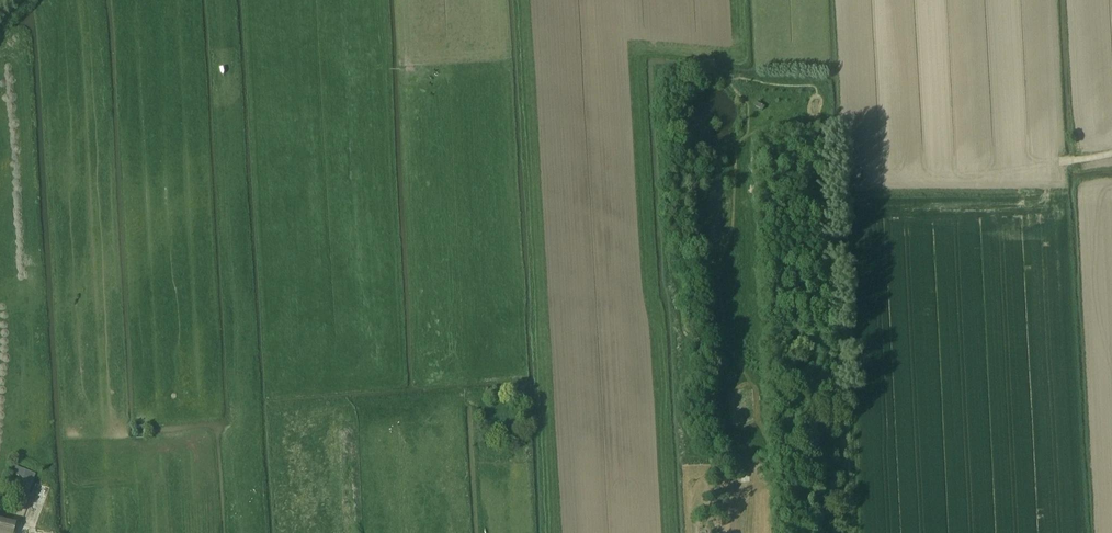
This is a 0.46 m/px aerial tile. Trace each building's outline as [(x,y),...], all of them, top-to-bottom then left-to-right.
[(33,481),(36,474),(17,467),(14,474),(26,479),(22,491),(29,494),(34,482),(33,481)] [(11,524),(0,522),(0,532),(9,532),(11,524)]
